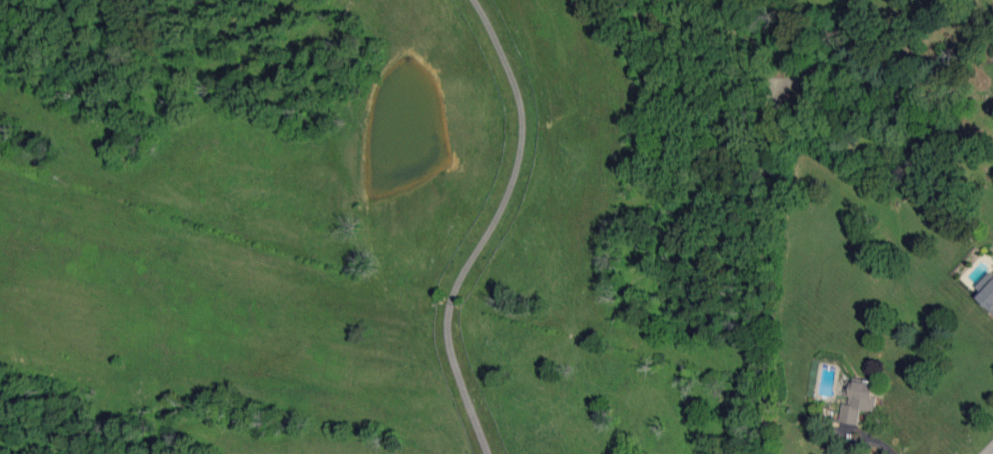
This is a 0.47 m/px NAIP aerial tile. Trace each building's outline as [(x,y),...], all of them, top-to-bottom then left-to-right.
[(982,292),(978,298),(992,312),(992,274),(991,271),(977,287),(982,292)] [(876,411),(878,397),(875,397),(877,381),(846,378),(844,399),(843,399),(840,422),(859,424),(861,409),(876,411)]
